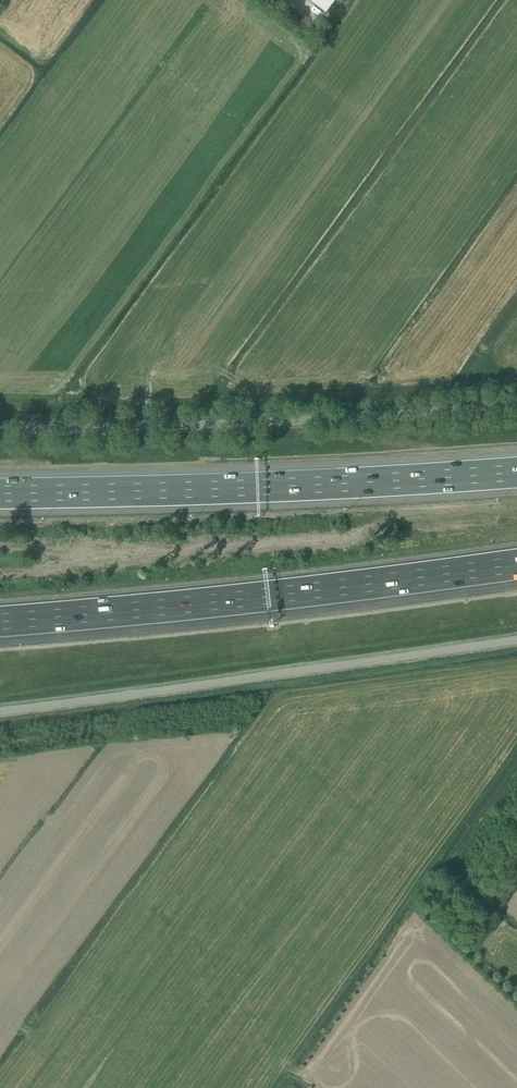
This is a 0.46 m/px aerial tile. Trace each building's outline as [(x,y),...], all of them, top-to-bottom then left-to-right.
[(325,13),(335,0),(307,0),(325,13)]
